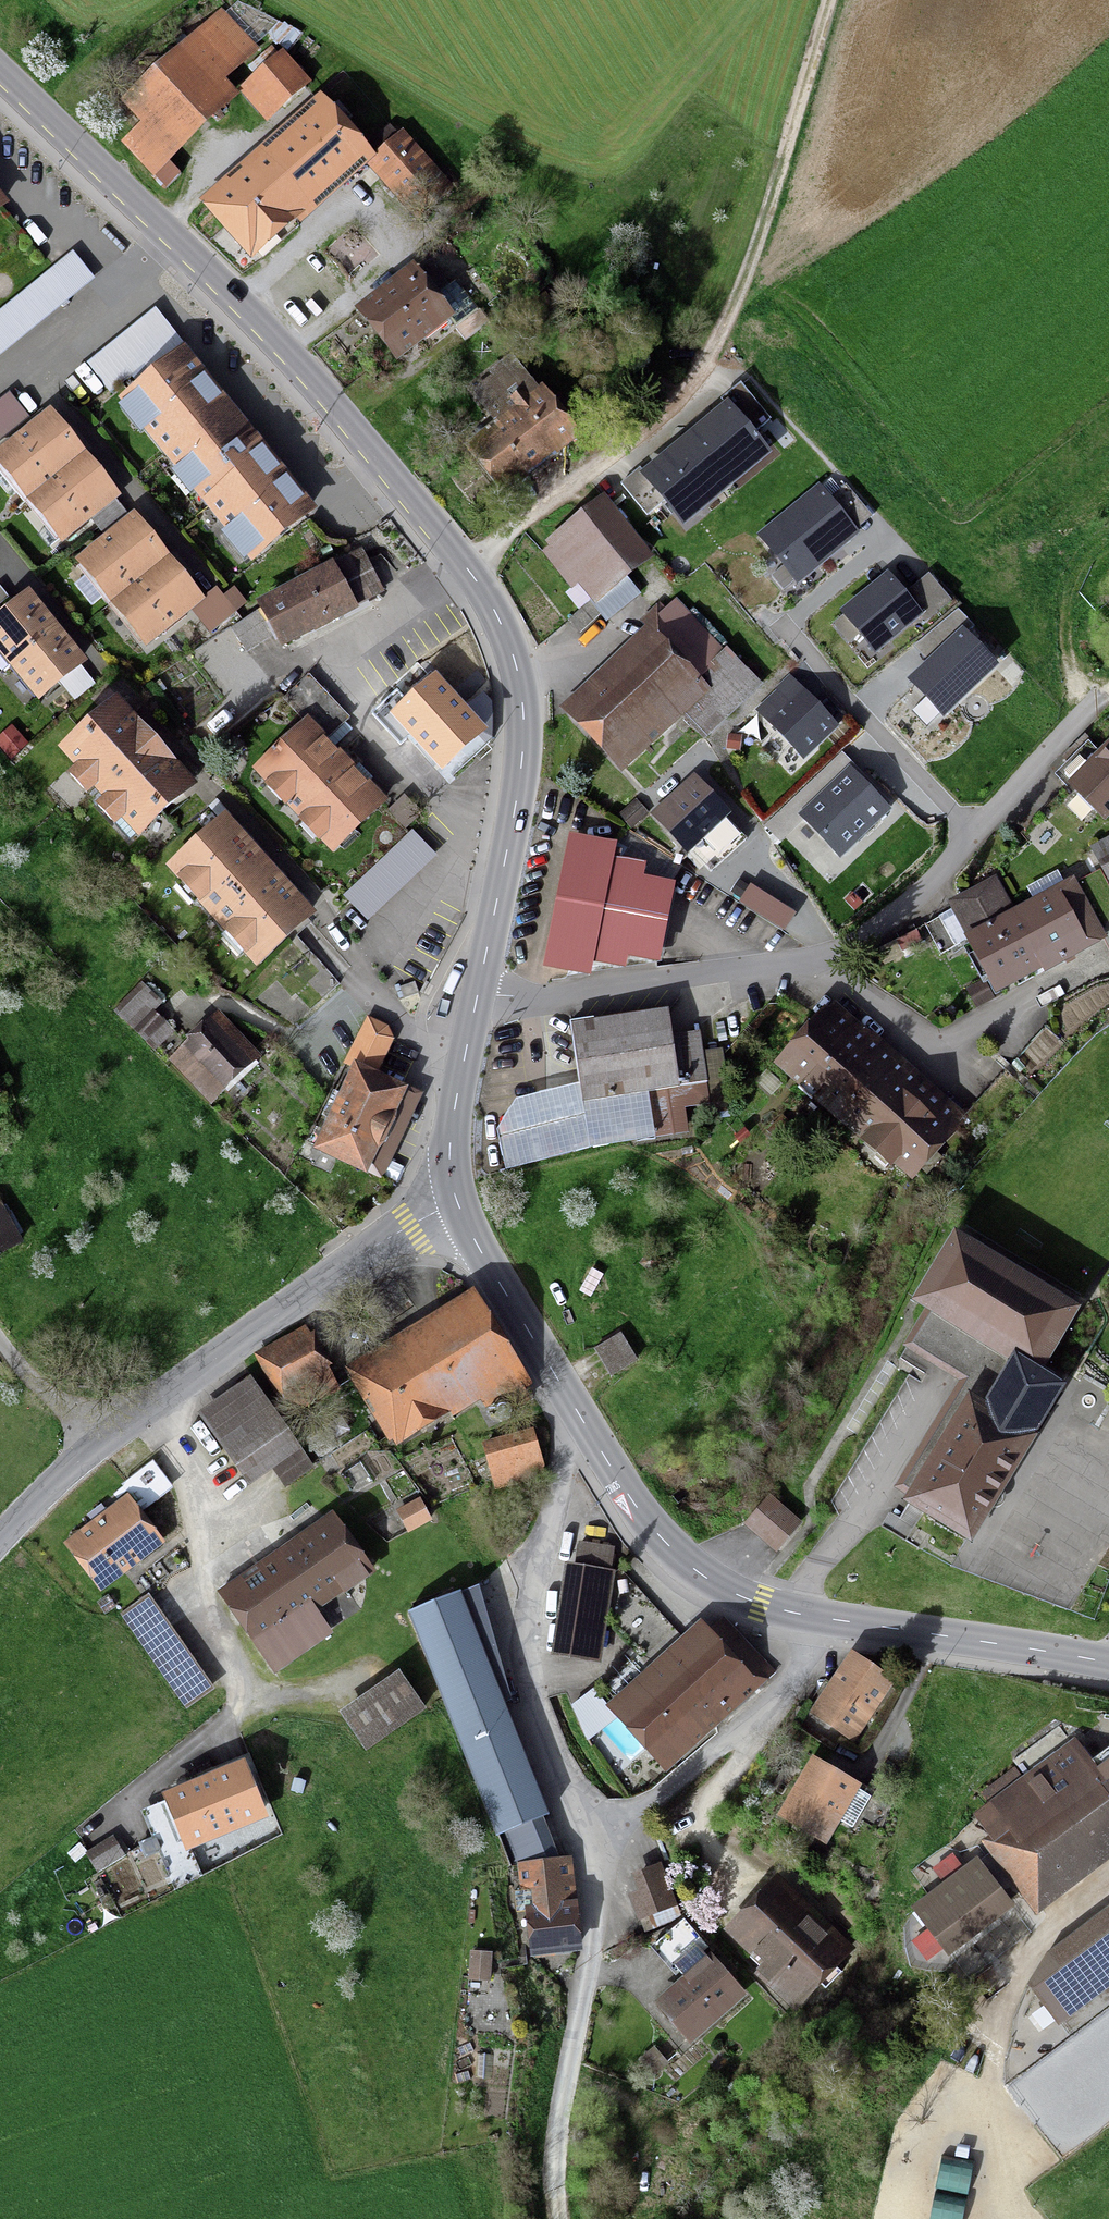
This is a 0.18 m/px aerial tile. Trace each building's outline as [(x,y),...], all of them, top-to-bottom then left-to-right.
[(372,156),(426,213),(466,176),(409,115),(386,137),(292,36),(282,46),(239,0),(227,0),(127,93),(148,116),(131,131),(165,168),(251,88),(281,120),(201,193),(262,258),(372,156)] [(360,296),(404,353),(458,312),(473,332),(497,313),(459,263),(445,274),(424,246),(360,296)] [(95,280),(73,254),(0,314),(0,357),(95,280)] [(161,315),(91,369),(107,390),(177,336),(161,315)] [(186,359),(135,399),(255,553),(306,513),(186,359)] [(561,373),(472,441),(507,487),(596,420),(561,373)] [(0,404),(0,437),(29,415),(12,394),(0,404)] [(730,412),(689,446),(723,486),(764,452),(730,412)] [(31,497),(81,456),(49,418),(0,458),(0,459),(31,497)] [(689,446),(650,477),(684,519),(723,486),(689,446)] [(114,496),(81,456),(31,497),(64,537),(114,496)] [(829,487),(765,538),(797,578),(861,528),(829,487)] [(655,554),(610,496),(550,542),(595,600),(655,554)] [(82,561),(113,600),(166,559),(134,520),(82,561)] [(385,595),(362,551),(256,605),(259,612),(232,629),(247,654),(273,637),(282,652),(315,635),(315,636),(359,612),(357,608),(385,595)] [(197,599),(166,559),(113,600),(145,640),(197,599)] [(892,579),(849,613),(877,648),(920,614),(892,579)] [(52,632),(26,601),(0,622),(0,643),(16,662),(52,632)] [(590,601),(569,622),(582,634),(603,614),(590,601)] [(668,620),(574,707),(628,764),(654,740),(645,730),(674,703),(705,736),(787,659),(757,627),(728,655),(679,602),(665,616),(668,620)] [(52,632),(16,662),(42,694),(78,664),(52,632)] [(493,700),(483,692),(460,712),(419,663),(368,705),(397,741),(384,752),(420,795),(493,738),(493,700)] [(834,724),(802,693),(772,724),(804,755),(834,724)] [(50,761),(131,848),(196,788),(115,701),(50,761)] [(343,842),(398,787),(311,701),(256,756),(343,842)] [(1108,815),(1108,736),(1069,778),(1108,815)] [(694,842),(737,801),(701,764),(658,805),(694,842)] [(258,960),(307,919),(225,822),(175,863),(258,960)] [(625,832),(579,823),(551,960),(597,969),(601,953),(636,960),(639,945),(670,951),(685,874),(652,868),(655,853),(622,846),(625,832)] [(1096,848),(1108,873),(1108,841),(1096,848)] [(1068,887),(1091,935),(1104,928),(1108,940),(1108,884),(1100,870),(1068,887)] [(998,987),(1040,964),(1015,919),(994,882),(921,922),(939,955),(968,939),(989,976),(967,988),(978,1008),(1002,994),(998,987)] [(1059,894),(1015,919),(1040,964),(1044,971),(1088,946),(1059,894)] [(415,982),(401,987),(406,999),(420,994),(415,982)] [(179,1023),(147,991),(124,1013),(155,1046),(179,1023)] [(917,1178),(977,1107),(840,992),(780,1063),(917,1178)] [(680,998),(576,1010),(586,1091),(653,1083),(658,1125),(698,1120),(695,1093),(716,1090),(708,1019),(683,1022),(680,998)] [(258,1063),(218,1019),(176,1058),(216,1101),(258,1063)] [(392,1031),(367,1020),(347,1063),(358,1067),(321,1146),(367,1168),(404,1090),(371,1075),(392,1031)] [(1060,1045),(1047,1034),(991,1097),(1004,1109),(1060,1045)] [(15,1083),(0,1061),(0,1094),(15,1083)] [(32,1233),(10,1188),(0,1193),(0,1249),(32,1233)] [(1055,1359),(1093,1299),(961,1217),(911,1298),(1010,1360),(993,1386),(979,1377),(909,1490),(979,1533),(1079,1373),(1055,1359)] [(358,1370),(402,1444),(486,1394),(491,1403),(523,1384),(473,1301),(358,1370)] [(623,1330),(593,1345),(610,1378),(640,1362),(623,1330)] [(304,1334),(260,1359),(287,1410),(332,1385),(304,1334)] [(253,1381),(207,1414),(255,1480),(280,1462),(294,1481),(314,1466),(253,1381)] [(555,1458),(545,1418),(492,1432),(503,1471),(555,1458)] [(154,1465),(124,1488),(142,1510),(172,1487),(154,1465)] [(815,1516),(779,1484),(750,1516),(786,1548),(815,1516)] [(445,1515),(430,1486),(382,1512),(397,1542),(445,1515)] [(164,1540),(142,1510),(124,1488),(66,1531),(105,1584),(164,1540)] [(325,1599),(380,1563),(349,1516),(231,1593),(281,1667),(343,1626),(325,1599)] [(609,1652),(620,1558),(571,1552),(560,1647),(609,1652)] [(575,1841),(474,1580),(414,1602),(517,1849),(575,1841)] [(146,1595),(123,1610),(186,1705),(209,1689),(146,1595)] [(615,1699),(670,1763),(774,1672),(718,1609),(615,1699)] [(859,1736),(904,1670),(859,1640),(814,1706),(859,1736)] [(370,1742),(431,1700),(403,1659),(341,1701),(370,1742)] [(591,1728),(617,1711),(597,1679),(571,1696),(591,1728)] [(1040,1916),(1108,1861),(1108,1719),(971,1828),(1040,1916)] [(234,1835),(281,1816),(251,1744),(213,1760),(215,1766),(169,1785),(192,1840),(230,1825),(234,1835)] [(871,1788),(819,1754),(784,1813),(824,1836),(835,1818),(877,1842),(898,1784),(881,1773),(871,1788)] [(575,1841),(517,1849),(535,1951),(591,1945),(575,1841)] [(687,1902),(668,1851),(635,1863),(642,1880),(635,1883),(648,1916),(687,1902)] [(798,2002),(865,1944),(793,1860),(733,1911),(757,1939),(749,1946),(798,2002)] [(975,1864),(917,1908),(943,1941),(1001,1897),(975,1864)] [(1108,1981),(1108,1902),(1048,1943),(1085,1997),(1108,1981)] [(473,1938),(472,1965),(491,1966),(492,1938),(473,1938)] [(696,2037),(756,1984),(716,1940),(656,1992),(696,2037)] [(968,2149),(937,2148),(934,2218),(966,2218),(968,2149)]
